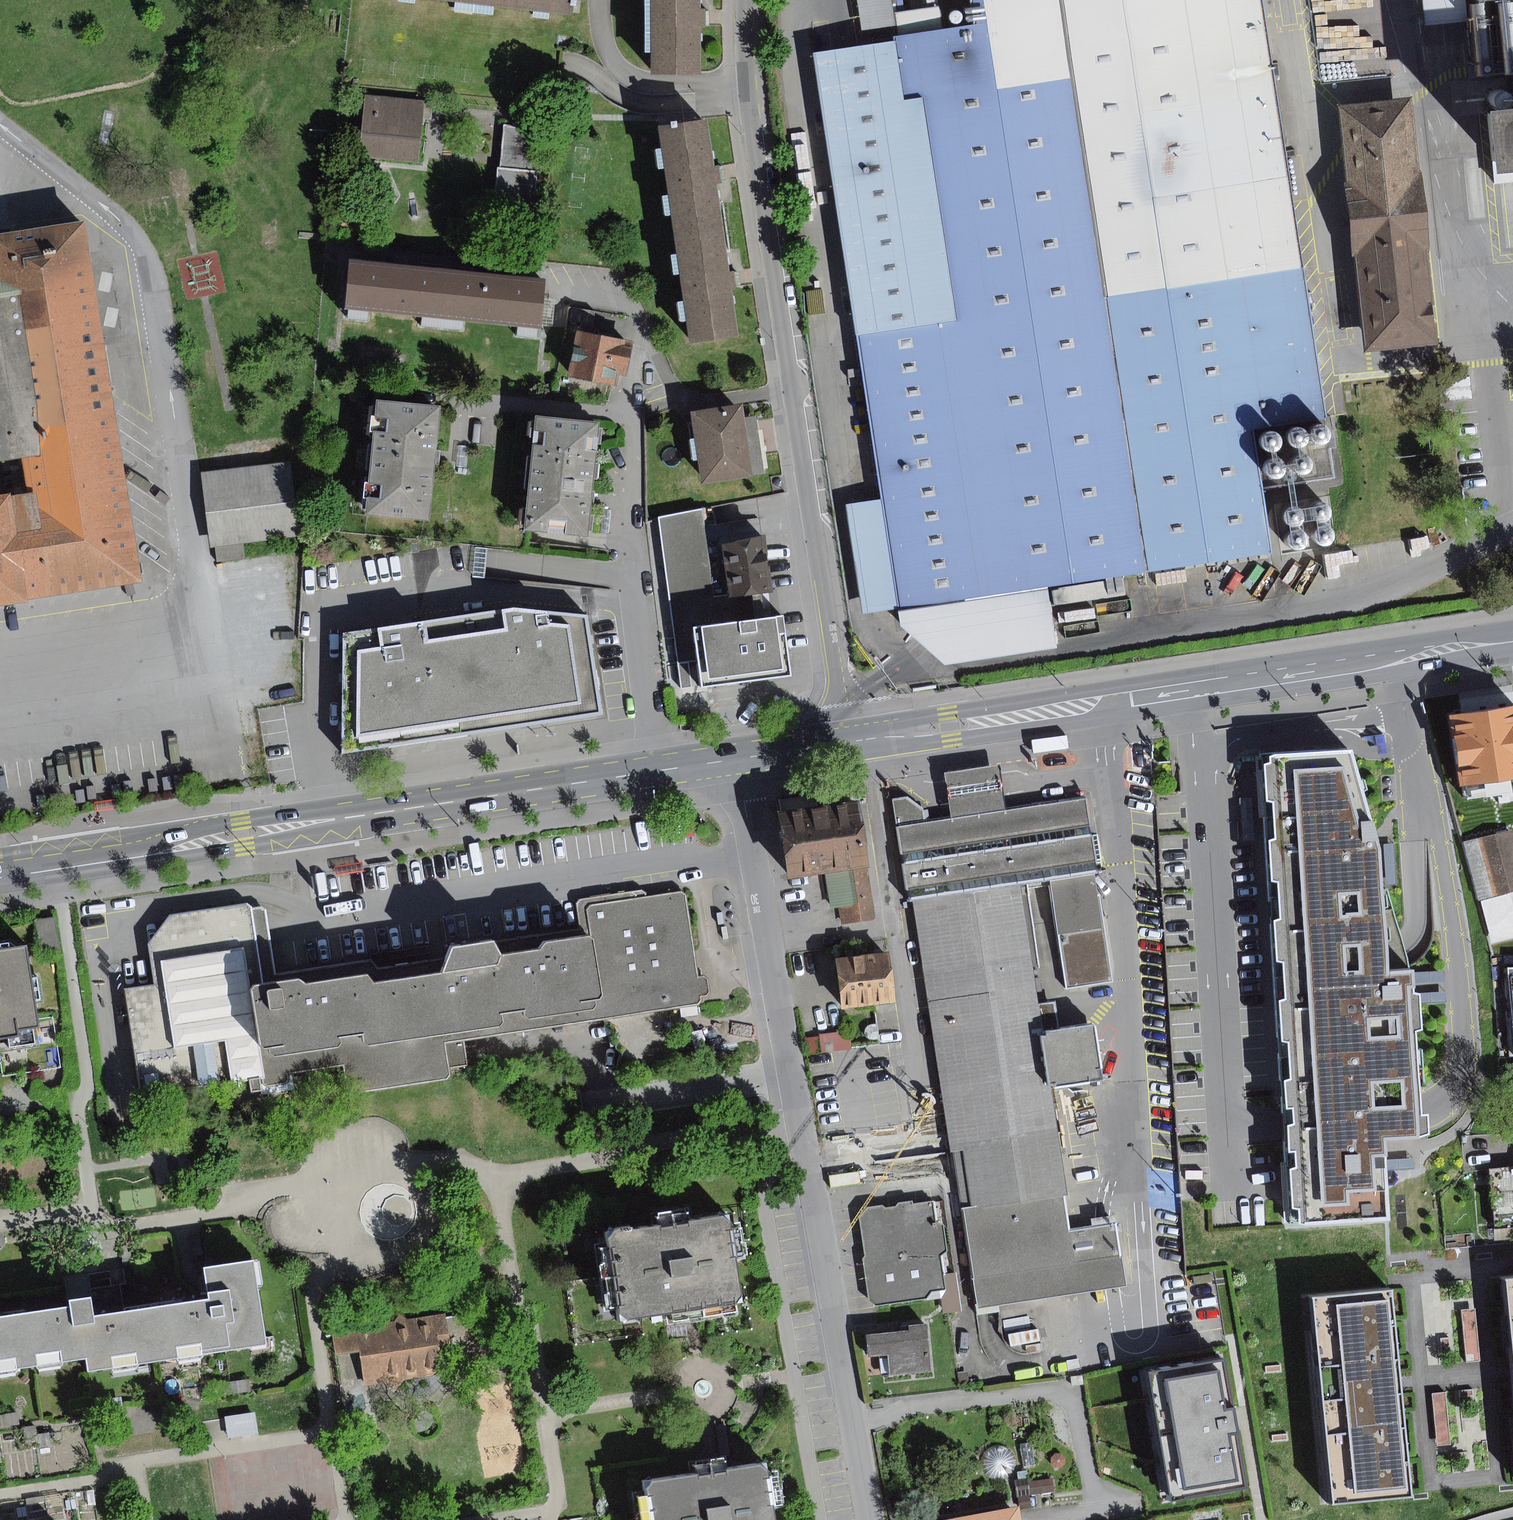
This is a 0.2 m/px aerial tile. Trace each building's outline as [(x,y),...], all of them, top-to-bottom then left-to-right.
[(574,17),(576,0),(433,0),(574,17)] [(651,74),(702,75),(702,26),(708,26),(708,18),(708,9),(702,9),(702,0),(652,0),(651,74)] [(858,335),(1299,266),(1261,0),(983,0),(986,22),(945,29),(899,36),(813,49),(858,335)] [(860,30),(893,26),(890,0),(857,0),(860,30)] [(1426,27),(1469,23),(1467,0),(1421,0),(1426,27)] [(1501,2),(1507,76),(1512,75),(1512,1),(1501,2)] [(1492,3),(1471,5),(1476,79),(1497,77),(1492,3)] [(895,14),(899,36),(945,29),(941,7),(895,14)] [(953,22),(955,24),(957,24),(959,24),(961,23),(963,21),(964,19),(964,17),(964,14),(962,12),(961,11),(959,10),(956,10),(954,11),(952,12),(951,14),(950,16),(950,18),(951,21),(953,22)] [(425,101),(365,96),(359,157),(420,163),(425,101)] [(1416,102),(1343,108),(1366,352),(1439,345),(1416,102)] [(1497,115),(1503,176),(1512,175),(1512,114),(1497,115)] [(710,118),(660,125),(689,344),(740,338),(734,289),(739,288),(738,280),(737,273),(732,274),(720,185),(725,184),(724,175),(722,164),(717,165),(710,118)] [(545,128),(504,125),(501,167),(497,167),(492,228),(533,231),(538,172),(541,172),(545,128)] [(147,581),(91,222),(0,236),(0,288),(3,308),(0,308),(0,462),(27,457),(32,492),(0,497),(0,604),(147,581)] [(443,320),(448,273),(400,268),(351,264),(346,311),(443,320)] [(1299,266),(858,335),(881,501),(850,506),(868,617),(901,612),(1048,589),(1272,554),(1251,427),(1325,416),(1299,266)] [(448,273),(443,320),(541,329),(541,325),(544,299),(545,282),(492,277),(448,273)] [(555,300),(544,299),(541,325),(553,326),(555,300)] [(595,311),(569,307),(567,321),(593,325),(595,311)] [(634,342),(579,331),(569,377),(615,387),(617,374),(627,376),(634,342)] [(443,407),(379,401),(368,515),(431,521),(438,457),(443,407)] [(743,405),(693,413),(704,486),(755,478),(755,474),(765,473),(761,448),(750,450),(743,405)] [(601,423),(539,417),(528,531),(590,537),(593,499),(601,423)] [(1326,448),(1329,447),(1332,445),(1334,443),(1336,439),(1336,436),(1335,432),(1333,430),(1330,428),(1327,426),(1323,427),(1320,428),(1317,430),(1315,433),(1314,437),(1315,440),(1316,443),(1319,446),(1322,447),(1326,448)] [(1302,450),(1306,449),(1309,448),(1311,445),(1313,442),(1313,438),(1312,435),(1310,432),(1307,430),(1304,429),(1300,429),(1297,430),(1294,432),(1292,435),(1291,439),(1292,442),(1293,446),(1296,448),(1299,450),(1302,450)] [(1276,454),(1279,453),(1282,451),(1285,449),(1286,445),(1286,442),(1285,438),(1283,436),(1280,433),(1277,432),(1273,433),(1270,434),(1267,436),(1266,439),(1265,443),(1265,446),(1267,449),(1269,452),(1272,453),(1276,454)] [(470,447),(459,446),(457,466),(468,467),(470,447)] [(1307,477),(1311,477),(1314,475),(1316,472),(1317,469),(1317,465),(1316,462),(1314,459),(1312,457),(1308,456),(1305,456),(1301,457),(1299,460),(1297,463),(1296,466),(1296,470),(1298,473),(1300,475),(1304,477),(1307,477)] [(1279,480),(1283,480),(1286,478),(1288,475),(1289,472),(1289,468),(1288,465),(1286,462),(1284,460),(1280,459),(1277,459),(1273,460),(1271,463),(1269,466),(1268,469),(1268,473),(1270,476),(1272,478),(1276,480),(1279,480)] [(290,461),(202,473),(212,546),(300,534),(290,461)] [(1324,525),(1328,525),(1331,523),(1333,520),(1335,517),(1335,513),(1334,510),(1332,507),(1329,505),(1326,504),(1322,504),(1319,505),(1316,508),(1314,511),(1313,514),(1314,518),(1315,521),(1318,523),(1321,525),(1324,525)] [(1298,528),(1301,528),(1304,526),(1307,523),(1308,520),(1308,516),(1307,513),(1305,510),(1302,508),(1299,507),(1295,507),(1292,508),(1289,511),(1288,514),(1287,517),(1287,521),(1289,524),(1291,526),(1294,528),(1298,528)] [(611,511),(601,510),(599,532),(609,532),(611,511)] [(701,510),(659,516),(679,665),(699,662),(703,690),(794,678),(786,617),(755,621),(752,597),(730,600),(714,603),(701,510)] [(341,521),(327,520),(326,531),(341,532),(341,521)] [(1328,548),(1331,548),(1334,546),(1337,543),(1338,540),(1338,536),(1337,533),(1335,530),(1332,528),(1329,527),(1325,527),(1322,528),(1319,531),(1317,534),(1317,537),(1317,541),(1319,544),(1321,546),(1324,548),(1328,548)] [(1301,552),(1305,552),(1308,550),(1310,547),(1311,544),(1312,540),(1311,537),(1309,534),(1306,532),(1302,531),(1299,531),(1295,532),(1293,535),(1291,538),(1290,541),(1291,544),(1292,548),(1295,550),(1298,552),(1301,552)] [(766,535),(722,546),(730,600),(752,597),(775,594),(766,535)] [(244,545),(215,549),(218,564),(247,559),(244,545)] [(1048,589),(901,612),(903,624),(938,657),(947,665),(1057,649),(1056,640),(1048,589)] [(447,618),(344,634),(343,755),(604,717),(590,616),(517,608),(498,611),(447,618)] [(1512,779),(1512,707),(1452,716),(1462,787),(1512,779)] [(1356,752),(1262,753),(1293,1225),(1393,1221),(1390,1166),(1388,1140),(1423,1139),(1413,989),(1419,989),(1419,984),(1418,970),(1393,971),(1385,851),(1380,836),(1356,752)] [(1007,810),(1000,764),(945,773),(952,818),(1007,810)] [(907,797),(893,799),(976,1314),(1132,1290),(1126,1254),(1124,1254),(1122,1240),(1119,1219),(1072,1227),(1067,1197),(1070,1197),(1052,1086),(1056,1086),(1056,1088),(1104,1081),(1096,1026),(1051,1033),(1051,1036),(1046,1037),(1035,968),(1041,967),(1029,888),(1050,885),(1066,991),(1116,983),(1102,895),(1099,895),(1096,874),(1099,874),(1092,830),(1088,798),(1007,810),(952,818),(926,822),(924,810),(907,797)] [(118,799),(95,802),(96,812),(119,808),(118,799)] [(862,802),(782,814),(791,879),(826,874),(869,868),(872,868),(862,802)] [(1480,839),(1494,897),(1508,893),(1512,892),(1512,831),(1480,839)] [(1494,897),(1480,839),(1463,843),(1477,901),(1481,900),(1494,897)] [(869,868),(826,874),(831,909),(840,908),(842,924),(876,919),(869,868)] [(581,931),(498,944),(504,957),(545,952),(548,943),(591,938),(588,910),(591,905),(646,897),(646,894),(641,891),(580,900),(578,904),(581,931)] [(157,985),(126,990),(142,1091),(146,1095),(262,1080),(264,1083),(268,1086),(286,1083),(289,1080),(288,1073),(345,1065),(349,1090),(352,1093),(447,1079),(450,1076),(449,1068),(446,1043),(465,1041),(698,1005),(703,1001),(702,996),(708,996),(710,992),(708,979),(704,977),(699,978),(686,895),(682,892),(646,897),(591,905),(588,910),(591,938),(566,941),(548,943),(545,952),(504,957),(498,944),(457,949),(454,958),(448,974),(377,985),(370,975),(309,986),(301,980),(291,982),(263,985),(252,907),(247,903),(171,916),(150,943),(157,985)] [(1512,910),(1508,893),(1494,897),(1481,900),(1486,917),(1512,910)] [(260,906),(252,907),(263,985),(301,980),(309,986),(370,975),(377,985),(448,974),(454,958),(380,970),(371,960),(276,976),(266,910),(260,906)] [(56,918),(37,920),(42,954),(60,951),(56,918)] [(41,1029),(31,946),(0,950),(0,1041),(23,1038),(22,1032),(41,1029)] [(897,1003),(890,953),(838,959),(844,1009),(897,1003)] [(1413,989),(1423,1139),(1433,1136),(1432,1115),(1425,1115),(1420,1033),(1426,1031),(1423,995),(1419,993),(1419,989),(1413,989)] [(880,1039),(879,1023),(870,1024),(868,1026),(866,1029),(865,1032),(865,1034),(867,1037),(870,1039),(872,1040),(880,1039)] [(820,1037),(806,1038),(808,1055),(853,1049),(851,1030),(819,1034),(820,1037)] [(446,1043),(449,1068),(468,1065),(465,1041),(446,1043)] [(1491,1169),(1496,1228),(1512,1226),(1512,1167),(1491,1169)] [(936,1226),(934,1204),(913,1207),(912,1204),(898,1206),(896,1209),(886,1211),(883,1208),(872,1209),(867,1214),(866,1216),(872,1257),(869,1258),(870,1267),(874,1300),(881,1306),(927,1300),(933,1290),(941,1289),(946,1289),(944,1274),(942,1253),(947,1252),(943,1225),(936,1226)] [(736,1301),(722,1214),(603,1233),(617,1320),(736,1301)] [(131,1245),(121,1247),(124,1265),(134,1264),(131,1245)] [(210,1300),(152,1309),(160,1363),(269,1346),(256,1262),(205,1270),(208,1288),(210,1300)] [(957,1272),(944,1274),(946,1289),(941,1289),(944,1313),(962,1311),(957,1272)] [(1499,1278),(1512,1404),(1512,1277),(1499,1278)] [(1388,1288),(1309,1295),(1328,1503),(1408,1496),(1388,1288)] [(90,1373),(160,1363),(152,1309),(97,1318),(96,1309),(94,1298),(71,1302),(72,1307),(19,1316),(28,1370),(88,1360),(90,1373)] [(1475,1308),(1462,1309),(1466,1361),(1480,1360),(1475,1308)] [(396,1322),(332,1332),(336,1354),(360,1351),(365,1385),(443,1374),(441,1355),(452,1354),(449,1335),(446,1315),(408,1320),(400,1314),(396,1322)] [(28,1370),(19,1316),(0,1318),(0,1374),(28,1370)] [(934,1371),(930,1323),(911,1325),(911,1330),(868,1335),(870,1356),(889,1355),(891,1375),(934,1371)] [(687,1325),(667,1327),(668,1338),(688,1336),(687,1325)] [(1449,1338),(1441,1339),(1443,1352),(1451,1351),(1449,1338)] [(1227,1410),(1218,1361),(1147,1373),(1168,1499),(1241,1486),(1232,1432),(1235,1431),(1231,1409),(1227,1410)] [(249,1379),(212,1385),(214,1397),(251,1391),(249,1379)] [(1446,1393),(1432,1394),(1437,1445),(1451,1444),(1446,1393)] [(0,1415),(0,1426),(19,1423),(18,1413),(0,1415)] [(725,1424),(716,1425),(721,1454),(730,1453),(725,1424)] [(1033,1442),(1020,1444),(1023,1467),(1036,1465),(1033,1442)] [(980,1463),(982,1469),(985,1474),(989,1478),(995,1480),(1001,1480),(1007,1478),(1011,1474),(1014,1469),(1015,1463),(1015,1458),(1012,1453),(1009,1449),(1004,1447),(999,1446),(993,1446),(989,1448),(985,1452),(982,1457),(980,1463)] [(1061,1453),(1055,1454),(1051,1456),(1051,1463),(1056,1468),(1061,1468),(1066,1463),(1066,1458),(1061,1453)] [(643,1480),(649,1519),(773,1519),(764,1462),(643,1480)] [(1053,1479),(1030,1482),(1032,1494),(1055,1491),(1053,1479)] [(952,1519),(1022,1519),(1020,1508),(952,1519)]
